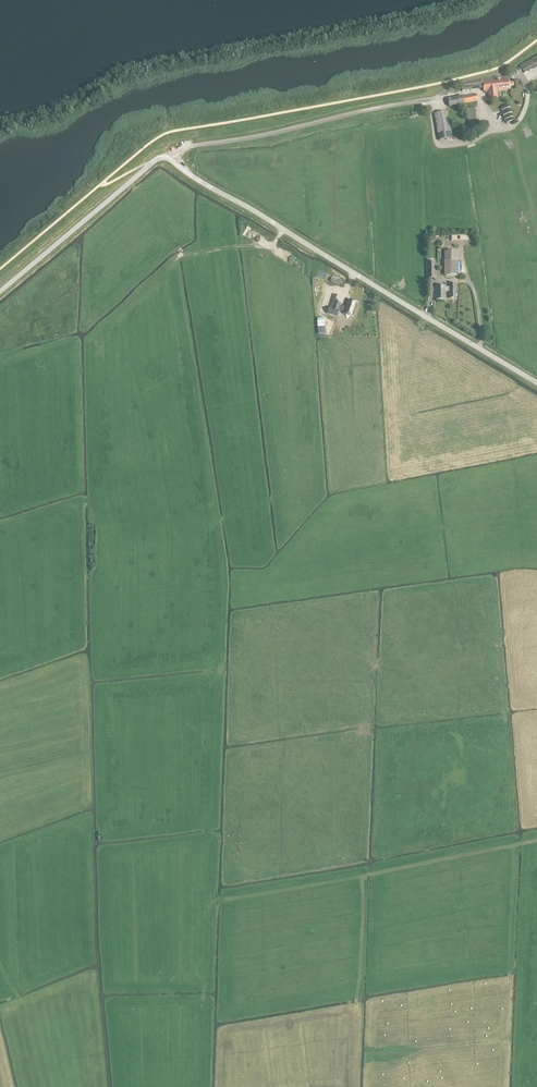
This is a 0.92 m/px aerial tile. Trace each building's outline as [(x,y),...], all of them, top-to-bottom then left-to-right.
[(521,67),(522,69),(525,74),(536,67),(536,57),(521,67)] [(517,75),(523,71),(520,67),(514,70),(517,75)] [(509,79),(497,80),(498,90),(510,89),(509,79)] [(497,80),(483,82),(483,89),(483,91),(485,91),(485,93),(488,92),(489,100),(498,99),(497,90),(498,90),(497,80)] [(483,89),(483,82),(461,85),(462,93),(483,89)] [(477,94),(463,97),(463,95),(448,98),(449,107),(464,104),(464,103),(478,101),(477,94)] [(509,105),(500,108),(505,123),(514,120),(509,105)] [(475,120),(473,108),(467,109),(468,121),(475,120)] [(434,113),(439,141),(452,139),(447,111),(434,113)] [(459,261),(459,251),(453,251),(445,252),(445,261),(459,261)] [(344,284),(340,282),(341,281),(332,275),(329,279),(342,287),(344,284)] [(446,286),(435,286),(436,300),(446,299),(446,291),(449,291),(449,298),(456,298),(456,284),(449,284),(449,288),(446,288),(446,286)] [(330,306),(327,313),(334,315),(337,316),(339,310),(343,311),(344,312),(343,313),(353,317),(358,303),(348,299),(346,307),(340,305),(341,302),(337,301),(335,300),(337,295),(335,294),(331,303),(330,306)]
